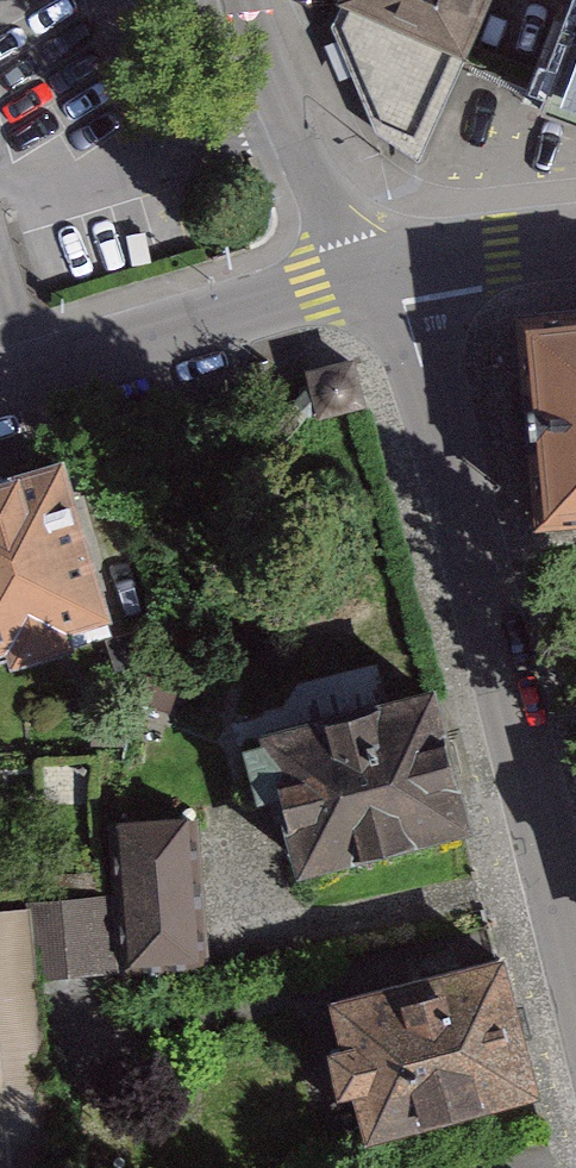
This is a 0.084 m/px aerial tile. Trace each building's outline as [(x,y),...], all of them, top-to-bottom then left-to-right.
[(375,0),(345,0),(335,27),(376,130),(413,155),(468,44),(460,35),(375,0)] [(460,35),(475,0),(375,0),(460,35)] [(549,94),(575,104),(575,18),(549,94)] [(522,314),(542,520),(575,517),(575,308),(522,314)] [(358,407),(348,364),(311,373),(322,416),(358,407)] [(61,639),(107,625),(57,463),(0,481),(0,665),(4,678),(67,658),(61,639)] [(465,822),(432,694),(267,736),(299,864),(465,822)] [(118,892),(124,968),(204,961),(191,820),(112,827),(118,892)] [(25,901),(26,913),(32,976),(124,968),(118,892),(25,901)] [(0,915),(0,1138),(45,1134),(32,976),(26,913),(0,915)] [(375,1136),(535,1095),(499,959),(340,1000),(375,1136)]
